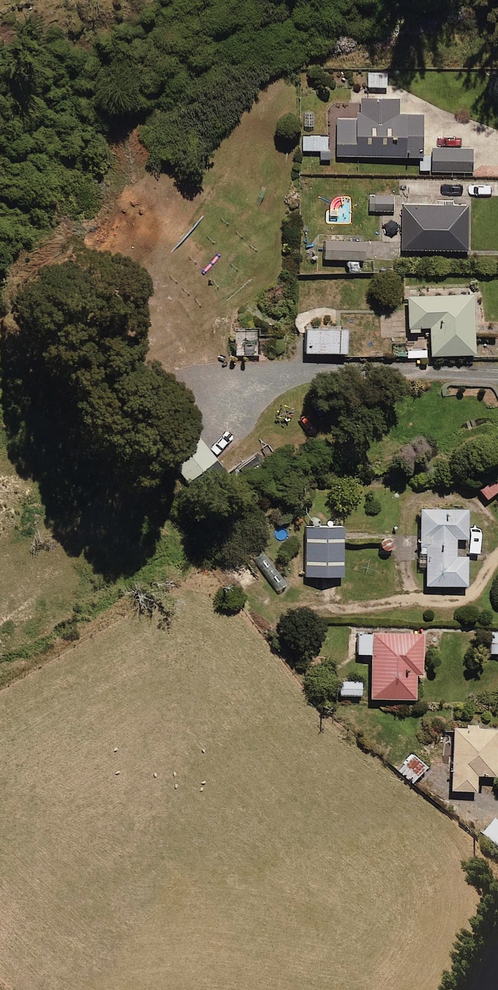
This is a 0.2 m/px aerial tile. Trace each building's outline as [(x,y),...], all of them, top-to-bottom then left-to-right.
[(387,71),(367,72),(368,86),(388,85),(387,71)] [(399,112),(399,96),(361,97),(362,115),(346,116),(346,107),(332,108),(333,154),(424,153),(424,112),(399,112)] [(328,135),(303,134),(303,148),(328,149),(328,135)] [(419,159),(419,170),(474,170),(474,147),(433,147),(433,159),(419,159)] [(395,194),(370,194),(370,210),(395,209),(395,194)] [(470,203),(404,202),(404,247),(469,248),(470,203)] [(364,240),(320,238),(319,258),(363,260),(364,240)] [(472,294),(407,295),(408,327),(431,327),(431,355),(474,354),(472,294)] [(259,328),(238,328),(238,354),(259,354),(259,328)] [(346,329),(306,329),(306,352),(346,352),(346,329)] [(394,345),(393,356),(426,357),(427,346),(394,345)] [(497,475),(479,489),(487,499),(497,490),(497,476),(497,475)] [(467,509),(420,509),(420,560),(426,560),(426,585),(467,585),(467,557),(455,556),(455,538),(467,538),(467,509)] [(343,527),(305,527),(305,576),(342,576),(343,527)] [(489,631),(489,653),(497,653),(497,631),(489,631)] [(422,633),(357,633),(357,653),(371,653),(371,698),(415,698),(415,674),(421,674),(422,633)] [(361,682),(340,681),(339,694),(361,695),(361,682)] [(497,729),(453,728),(452,790),(476,791),(476,775),(496,775),(497,729)] [(426,767),(410,752),(396,768),(412,783),(426,767)] [(497,821),(486,835),(497,845),(497,821)]
